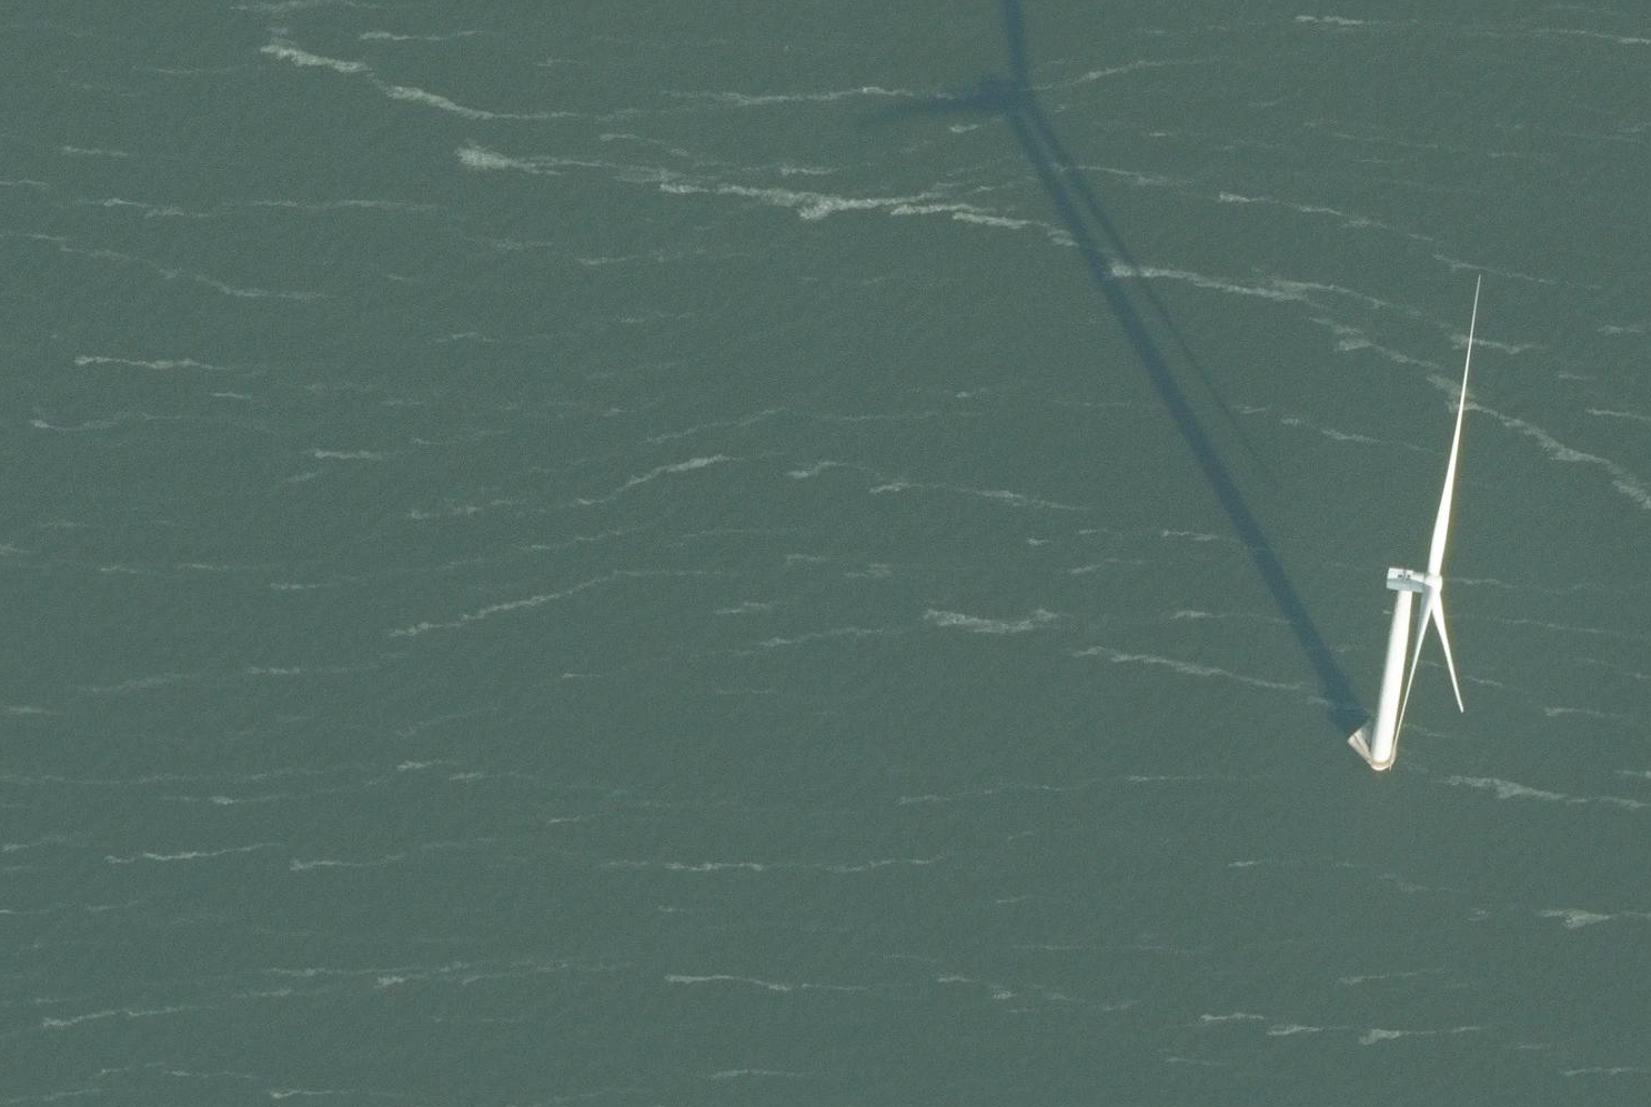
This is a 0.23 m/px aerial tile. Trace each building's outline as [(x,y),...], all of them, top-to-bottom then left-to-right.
[(1367,758),(1367,762),(1367,765),(1370,769),(1373,771),(1377,772),(1381,771),(1384,769),(1386,766),(1387,762),(1386,758),(1384,755),(1381,753),(1377,752),(1373,752),(1370,755),(1367,758)]
